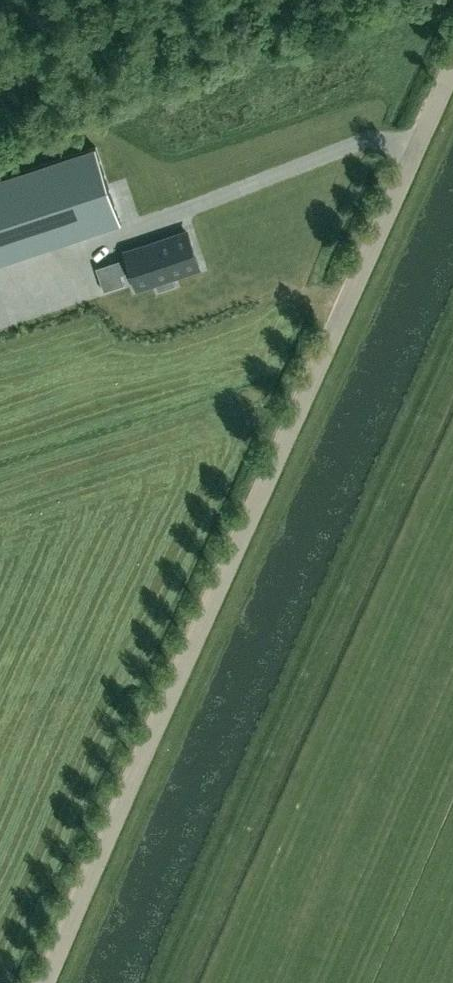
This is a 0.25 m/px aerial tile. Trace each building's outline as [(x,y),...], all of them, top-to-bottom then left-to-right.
[(55,288),(82,279),(71,245),(8,265),(20,300),(40,293),(38,288),(54,283),(55,288)]
